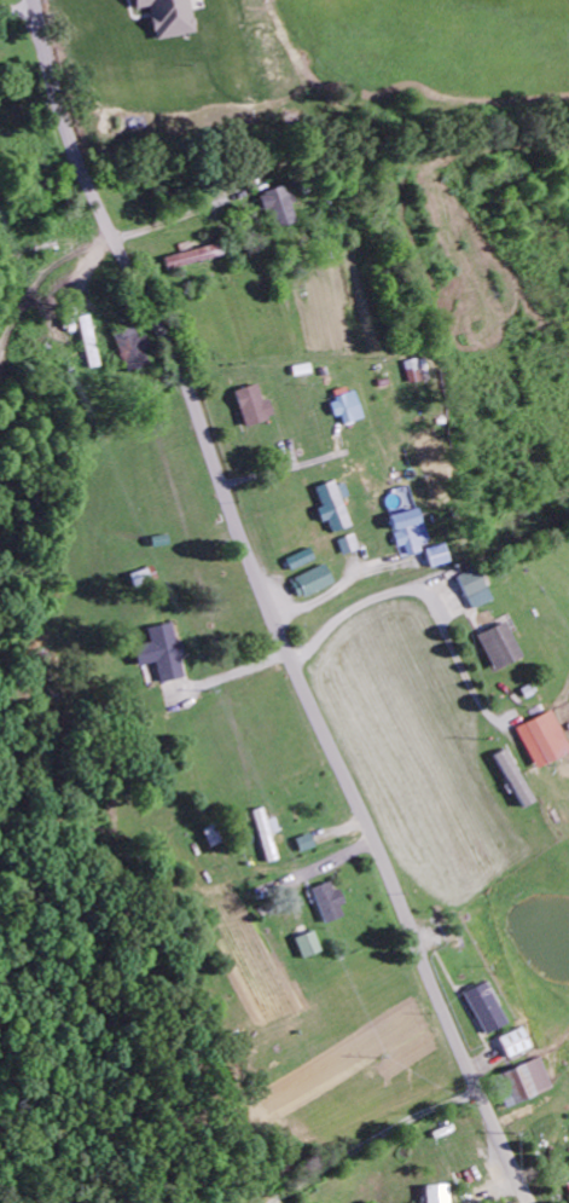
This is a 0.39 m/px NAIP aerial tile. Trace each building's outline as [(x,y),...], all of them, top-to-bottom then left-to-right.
[(137,11),(151,9),(157,41),(197,34),(190,0),(135,0),(137,11)] [(264,195),(274,232),(298,225),(293,205),(294,205),(289,188),(264,195)] [(226,258),(222,245),(165,260),(168,274),(226,258)] [(79,318),(85,371),(96,369),(90,317),(79,318)] [(149,368),(145,337),(136,339),(135,330),(115,333),(121,372),(149,368)] [(269,402),(263,404),(258,387),(234,394),(245,429),(274,420),(269,402)] [(330,403),(335,420),(341,418),(344,428),(364,421),(355,395),(330,403)] [(341,502),(349,499),(342,481),(316,491),(323,509),(317,511),(322,525),(329,522),(333,535),(351,529),(341,502)] [(390,517),(398,560),(420,556),(418,547),(425,546),(418,511),(390,517)] [(428,570),(447,566),(443,547),(425,551),(428,570)] [(287,561),(291,571),(315,563),(311,552),(287,561)] [(334,586),(325,567),(294,581),(303,600),(334,586)] [(470,612),(489,603),(475,570),(455,579),(470,612)] [(475,637),(492,674),(520,661),(503,624),(475,637)] [(147,631),(150,646),(133,649),(137,669),(156,665),(160,685),(184,681),(181,661),(185,660),(181,642),(176,644),(173,626),(147,631)] [(568,755),(549,714),(513,730),(532,772),(568,755)] [(532,804),(503,752),(491,759),(519,811),(532,804)] [(276,863),(271,836),(277,835),(274,821),(265,823),(262,811),(253,812),(264,865),(276,863)] [(314,850),(310,837),(295,841),(299,854),(314,850)] [(345,919),(336,892),(332,894),(329,885),(311,891),(323,927),(345,919)] [(301,961),(320,954),(312,934),(294,941),(301,961)] [(503,1027),(484,985),(463,994),(483,1037),(503,1027)] [(527,1051),(518,1030),(496,1040),(505,1061),(527,1051)] [(523,1066),(534,1096),(550,1091),(539,1061),(523,1066)] [(422,1186),(423,1202),(446,1202),(445,1185),(422,1186)]
